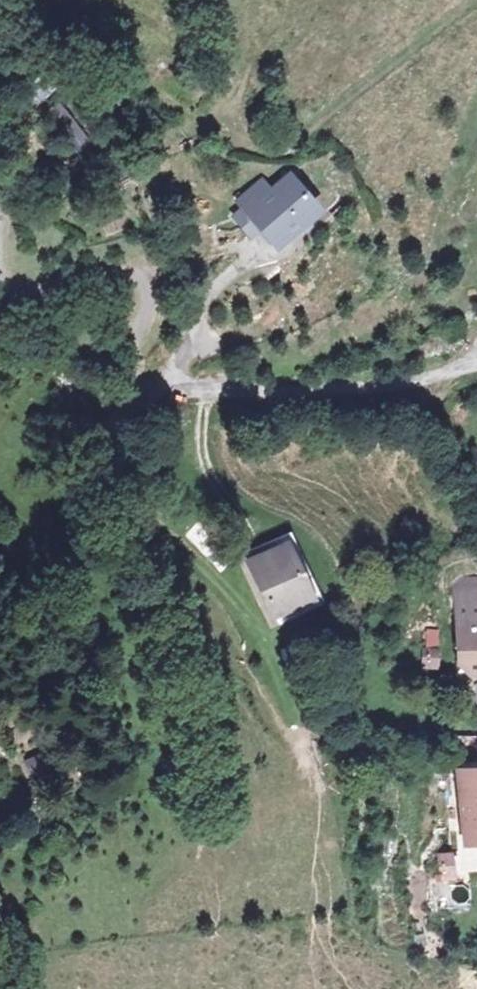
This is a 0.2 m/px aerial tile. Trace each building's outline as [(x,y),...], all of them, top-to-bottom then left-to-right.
[(285,241),(330,207),(302,172),(257,206),(262,213),(250,223),(262,236),(273,226),(285,241)] [(247,558),(274,624),(315,607),(288,541),(247,558)] [(465,579),(476,579),(476,570),(472,570),(465,579)] [(465,579),(467,619),(467,653),(476,662),(476,579),(465,579)] [(440,670),(441,630),(423,630),(422,670),(440,670)] [(374,738),(360,740),(362,754),(377,753),(374,738)] [(465,850),(476,848),(476,772),(458,775),(465,850)] [(459,879),(456,852),(435,854),(438,881),(459,879)]
